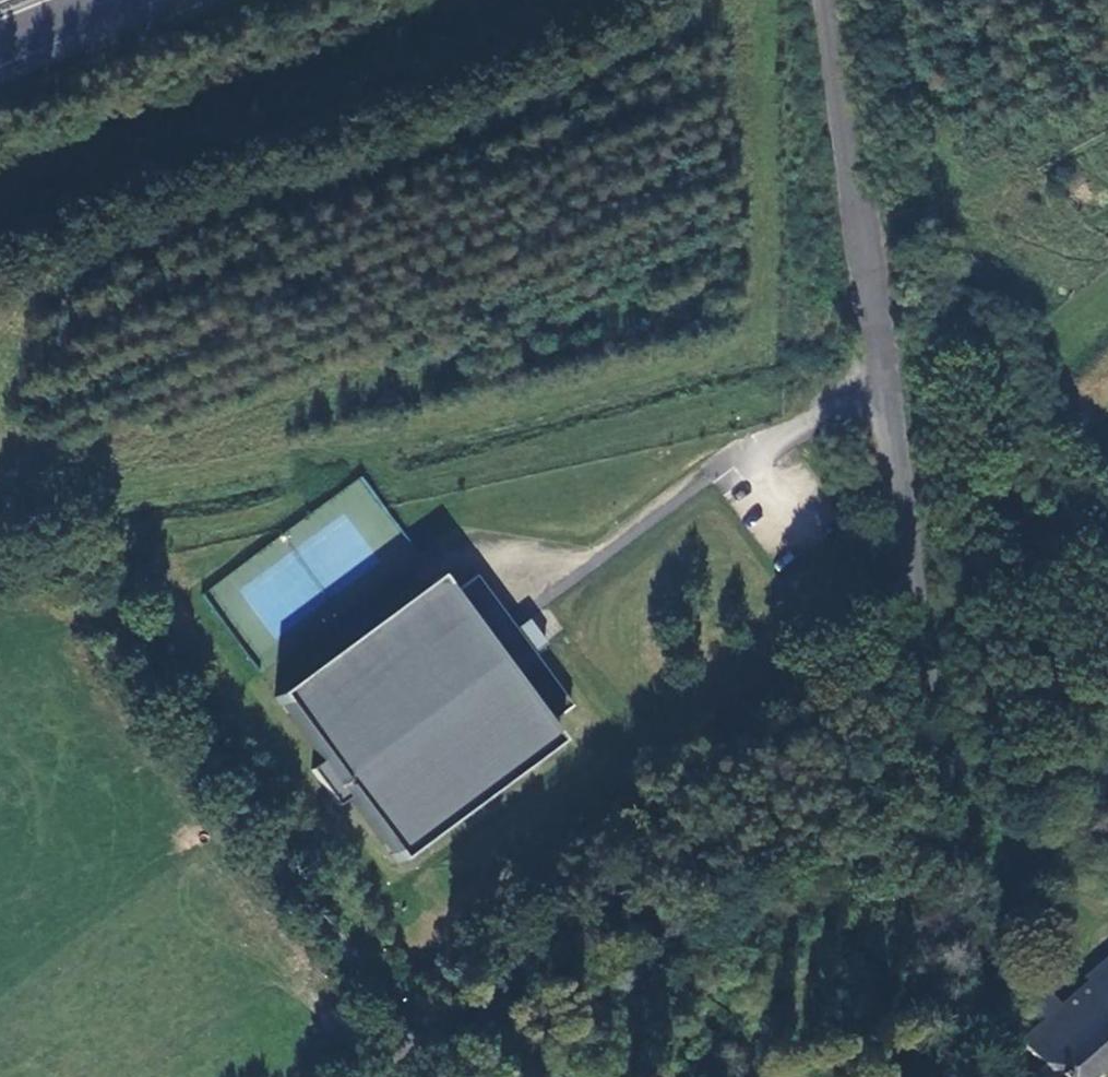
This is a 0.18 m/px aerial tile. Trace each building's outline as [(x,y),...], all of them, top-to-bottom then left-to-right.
[(283,691),(274,698),(322,762),(311,771),(338,808),(349,799),(397,864),(406,857),(405,855),(547,749),(549,751),(558,744),(543,724),(550,719),(552,720),(570,707),(474,578),(456,591),(457,594),(450,599),(435,579),(426,585),(428,587),(285,693),(283,691)] [(526,620),(514,630),(532,655),(545,645),(526,620)] [(1082,980),(1085,984),(1060,1007),(1047,992),(1030,1007),(1044,1021),(1021,1042),(1043,1067),(1031,1076),(1096,1076),(1107,1067),(1107,958),(1082,980)]
